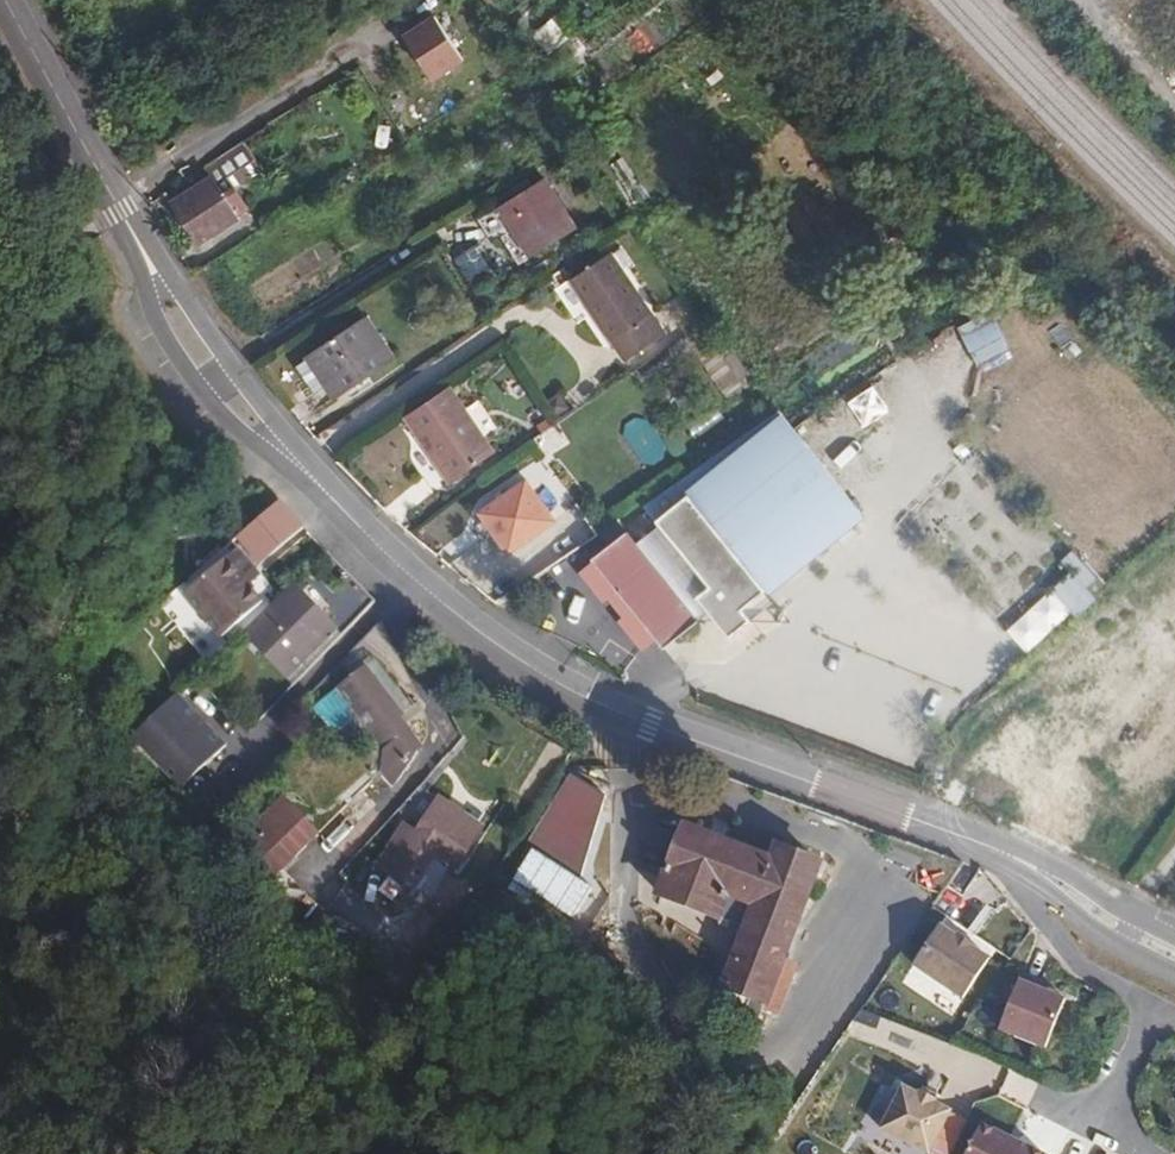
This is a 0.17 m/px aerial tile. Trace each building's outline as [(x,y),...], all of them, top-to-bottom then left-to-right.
[(459,24),(426,47),(453,87),(486,64),(459,24)] [(240,140),(203,164),(209,174),(223,194),(234,188),(259,172),(240,140)] [(223,194),(209,174),(170,200),(196,241),(237,215),(236,214),(245,207),(234,188),(223,194)] [(541,176),(497,205),(509,221),(511,226),(498,236),(517,263),(574,226),(541,176)] [(509,221),(497,205),(475,220),(486,236),(509,221)] [(567,280),(578,296),(619,266),(609,252),(567,280)] [(619,266),(578,296),(621,360),(664,331),(619,266)] [(974,361),(1007,349),(993,310),(960,322),(974,361)] [(304,355),(305,356),(321,383),(332,398),(392,359),(364,316),(304,355)] [(321,383),(305,356),(291,366),(308,392),(321,383)] [(445,386),(400,416),(445,482),(489,451),(445,386)] [(772,412),(639,506),(705,584),(692,595),(726,636),(771,598),(765,591),(857,514),(772,412)] [(522,477),(476,511),(506,550),(552,516),(522,477)] [(279,499),(224,546),(230,552),(184,593),(220,636),(257,601),(244,586),(239,580),(252,568),(302,523),(279,499)] [(623,531),(589,558),(661,645),(694,617),(623,531)] [(1065,610),(1100,581),(1072,548),(1037,577),(1065,610)] [(239,580),(244,586),(258,574),(252,568),(239,580)] [(333,603),(352,622),(372,601),(375,599),(364,588),(356,580),(333,603)] [(296,584),(246,631),(285,672),(335,626),(296,584)] [(1031,607),(994,606),(993,622),(1030,624),(1031,607)] [(380,765),(393,782),(423,751),(404,726),(425,709),(418,700),(411,705),(376,659),(340,688),(361,716),(382,743),(380,765)] [(189,705),(175,719),(189,734),(206,750),(220,737),(189,705)] [(575,877),(604,795),(570,774),(523,844),(575,877)] [(221,854),(256,889),(282,863),(318,826),(285,790),(221,854)] [(400,824),(378,859),(406,877),(399,888),(409,893),(436,850),(455,861),(478,822),(438,795),(414,833),(400,824)] [(347,854),(379,825),(358,803),(327,832),(347,854)] [(686,826),(660,892),(748,926),(726,984),(749,994),(745,1005),(763,1012),(820,861),(779,845),(773,859),(686,826)] [(282,863),(256,889),(277,911),(303,885),(282,863)] [(303,885),(277,911),(299,934),(325,907),(303,885)] [(925,942),(913,964),(963,999),(990,955),(974,946),(976,941),(961,932),(959,936),(940,921),(925,942)] [(1021,976),(1001,1030),(1045,1046),(1063,996),(1040,988),(1041,983),(1021,976)] [(847,1071),(825,1124),(863,1140),(886,1088),(847,1071)] [(899,1081),(874,1130),(924,1153),(930,1153),(952,1107),(899,1081)] [(974,1153),(1044,1153),(1027,1145),(1023,1152),(1011,1146),(1014,1139),(988,1126),(974,1153)] [(1014,1139),(1011,1146),(1023,1152),(1027,1145),(1014,1139)]
